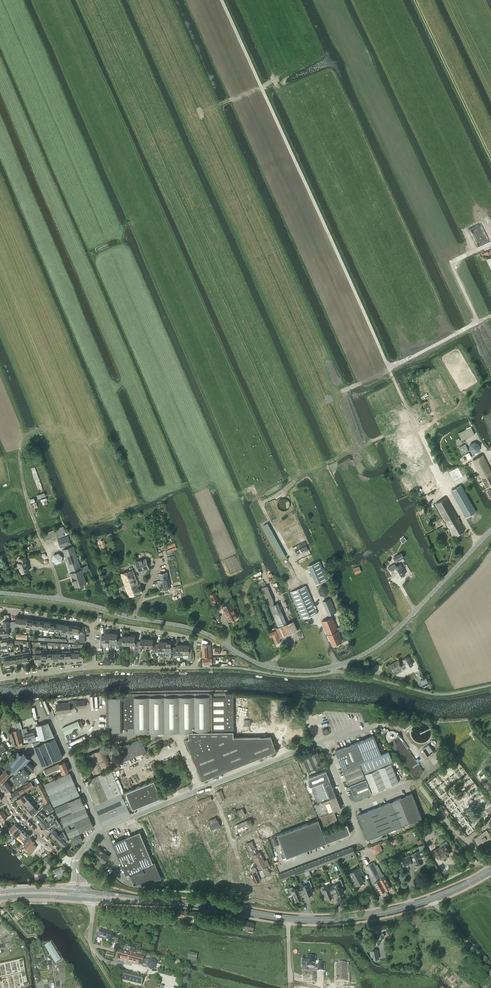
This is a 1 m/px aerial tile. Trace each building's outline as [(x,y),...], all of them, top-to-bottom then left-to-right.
[(466,429),(458,433),(462,440),(470,437),(466,429)] [(394,441),(410,474),(400,479),(407,492),(420,486),(424,495),(439,488),(428,466),(432,464),(417,430),(394,441)] [(470,444),(469,450),(474,453),(479,451),(480,445),(475,441),(470,444)] [(459,449),(462,454),(468,450),(466,445),(459,449)] [(472,460),(479,473),(479,474),(488,469),(488,470),(490,469),(483,455),(472,460)] [(463,476),(458,467),(449,472),(454,481),(463,476)] [(490,469),(488,470),(488,469),(479,474),(481,477),(486,487),(490,484),(490,471),(490,469)] [(465,517),(466,517),(475,512),(460,486),(451,490),(465,517)] [(465,530),(459,519),(458,517),(446,497),(435,503),(454,536),(455,536),(465,530)] [(289,504),(289,503),(289,502),(288,501),(287,500),(286,499),(284,498),(282,498),(281,499),(280,500),(279,501),(279,503),(279,505),(279,506),(280,506),(281,508),(283,508),(284,508),(285,508),(286,507),(287,507),(288,505),(289,504)] [(286,556),(268,523),(264,525),(282,559),(286,556)] [(57,535),(58,538),(69,533),(68,531),(66,532),(63,526),(43,534),(45,540),(57,535)] [(61,548),(71,544),(68,536),(58,539),(61,548)] [(76,569),(76,571),(70,573),(75,587),(87,583),(83,572),(89,570),(88,565),(81,567),(73,546),(63,549),(70,571),(76,569)] [(58,553),(53,555),(52,560),(56,564),(62,562),(63,556),(58,553)] [(394,557),(396,562),(404,557),(402,553),(394,557)] [(28,564),(26,556),(19,558),(20,562),(18,563),(21,573),(30,570),(28,564)] [(135,561),(138,571),(148,568),(145,558),(135,561)] [(316,584),(327,579),(319,561),(308,565),(316,584)] [(392,574),(395,572),(399,578),(405,574),(402,568),(403,567),(401,564),(394,568),(392,565),(388,567),(392,574)] [(129,596),(143,592),(140,584),(138,585),(133,570),(121,574),(129,596)] [(158,581),(160,590),(170,588),(168,579),(167,572),(161,574),(162,580),(158,581)] [(332,590),(332,589),(332,587),(332,586),(331,585),(330,584),(329,583),(328,582),(327,582),(325,582),(324,582),(323,582),(322,583),(321,584),(320,585),(319,586),(319,587),(319,589),(319,590),(319,591),(320,592),(321,593),(322,594),(323,595),(325,595),(326,595),(329,595),(330,594),(331,593),(331,592),(332,591),(332,590)] [(302,619),(317,613),(305,586),(291,592),(302,619)] [(215,592),(210,594),(213,603),(214,602),(218,600),(216,595),(215,592)] [(330,598),(323,601),(328,615),(336,612),(330,598)] [(226,604),(225,605),(228,612),(225,613),(229,621),(237,617),(230,602),(227,604),(226,604)] [(273,605),(270,606),(278,626),(287,623),(278,603),(274,604),(273,605)] [(342,641),(338,632),(344,629),(343,626),(337,628),(332,617),(322,621),(332,645),(342,641)] [(15,625),(19,625),(20,618),(16,618),(15,621),(4,622),(4,628),(0,628),(0,632),(0,635),(8,635),(8,630),(14,630),(15,625)] [(279,638),(280,638),(298,630),(293,621),(287,624),(287,623),(278,626),(278,627),(276,628),(277,630),(269,634),(270,637),(273,636),(276,644),(281,642),(279,638)] [(105,642),(111,642),(111,633),(108,633),(108,632),(105,632),(105,633),(105,636),(102,636),(102,643),(104,643),(105,642)] [(111,633),(111,642),(111,644),(115,644),(117,648),(120,648),(120,646),(119,646),(120,639),(117,639),(117,633),(117,632),(113,632),(113,633),(111,633)] [(119,646),(120,646),(122,646),(122,644),(129,644),(129,636),(126,636),(126,635),(123,635),(123,636),(122,636),(122,639),(120,639),(119,646)] [(129,636),(129,644),(135,644),(135,649),(138,649),(138,642),(135,642),(135,636),(135,635),(131,635),(131,636),(129,636)] [(138,642),(138,649),(138,652),(140,652),(141,647),(147,647),(147,639),(144,639),(144,638),(141,638),(141,639),(140,642),(138,642)] [(147,639),(147,647),(153,647),(153,652),(156,652),(156,645),(153,645),(153,639),(153,638),(149,638),(149,639),(147,639)] [(156,645),(156,652),(156,655),(158,655),(158,650),(164,650),(165,650),(165,642),(162,642),(162,641),(159,641),(158,641),(158,645),(156,645)] [(165,650),(164,650),(164,653),(171,653),(171,655),(174,655),(174,647),(171,647),(171,642),(170,642),(170,641),(167,641),(167,642),(165,642),(165,650)] [(174,647),(174,655),(176,655),(176,653),(183,653),(183,644),(180,644),(177,643),(177,644),(176,644),(176,647),(174,647)] [(183,644),(183,653),(189,653),(189,658),(192,658),(192,649),(189,649),(189,645),(188,645),(189,644),(185,644),(183,644)] [(210,645),(202,645),(204,665),(212,664),(212,663),(214,663),(213,657),(211,658),(210,645)] [(22,656),(23,662),(29,661),(28,658),(30,658),(29,652),(21,653),(21,656),(22,656)] [(5,665),(11,664),(10,658),(9,655),(1,657),(2,662),(4,662),(5,665)] [(398,659),(390,664),(394,672),(395,674),(401,670),(400,669),(406,666),(407,668),(413,664),(409,656),(402,659),(403,662),(401,663),(398,659)] [(420,681),(423,687),(429,684),(428,682),(426,678),(420,681)] [(70,708),(77,707),(77,708),(85,707),(84,700),(77,700),(69,701),(69,702),(62,703),(61,704),(57,704),(58,713),(63,713),(63,712),(71,711),(70,708)] [(404,729),(411,724),(407,718),(404,720),(401,717),(396,721),(398,725),(400,723),(404,729)] [(78,721),(62,728),(65,734),(81,727),(78,721)] [(12,731),(9,732),(12,744),(17,743),(18,746),(22,745),(23,745),(22,742),(18,729),(16,722),(11,723),(13,728),(13,730),(12,731)] [(54,736),(48,722),(36,725),(39,740),(54,736)] [(22,729),(23,734),(24,740),(27,739),(28,743),(36,741),(33,731),(27,732),(26,728),(22,729)] [(203,733),(189,732),(189,738),(186,740),(202,780),(218,774),(277,750),(271,736),(215,759),(203,733)] [(365,760),(360,762),(364,773),(392,761),(388,751),(381,754),(373,735),(357,742),(365,760)] [(63,756),(55,738),(55,737),(34,746),(42,765),(63,756)] [(123,761),(146,751),(141,739),(127,745),(127,744),(117,748),(123,761)] [(358,763),(360,762),(365,760),(357,742),(351,744),(358,763)] [(342,769),(358,763),(351,744),(335,751),(342,769)] [(428,756),(434,752),(429,745),(422,749),(428,756)] [(112,766),(104,748),(85,756),(93,774),(112,766)] [(0,777),(0,784),(10,774),(8,772),(12,768),(16,773),(9,779),(16,786),(35,768),(28,761),(31,757),(25,751),(23,753),(19,749),(4,769),(6,770),(0,777)] [(305,771),(322,764),(317,751),(300,758),(305,771)] [(46,774),(53,771),(61,768),(62,770),(61,771),(62,774),(69,771),(68,768),(65,761),(60,763),(44,770),(46,774)] [(343,769),(347,781),(349,784),(365,778),(359,763),(343,769)] [(378,768),(385,787),(399,782),(391,763),(378,768)] [(372,792),(385,787),(378,768),(365,774),(372,792)] [(95,804),(94,804),(103,826),(131,814),(129,810),(129,809),(125,802),(127,801),(126,797),(123,798),(122,793),(124,792),(114,769),(94,777),(88,779),(88,780),(85,781),(95,804)] [(311,786),(317,803),(313,805),(317,817),(318,817),(322,828),(338,822),(334,811),(341,808),(326,771),(306,778),(310,787),(311,786)] [(80,795),(73,780),(70,773),(44,784),(54,806),(80,795)] [(356,799),(358,799),(371,793),(365,778),(349,785),(354,798),(356,799)] [(125,802),(129,809),(161,797),(154,780),(124,792),(122,793),(123,798),(126,797),(127,801),(125,802)] [(2,786),(6,792),(9,790),(11,788),(6,781),(5,782),(2,786)] [(13,799),(14,799),(33,786),(30,782),(10,795),(13,799)] [(399,798),(409,823),(421,818),(412,793),(399,798)] [(16,800),(19,805),(27,799),(24,794),(16,800)] [(80,796),(55,808),(59,817),(84,805),(80,796)] [(27,799),(19,805),(22,809),(33,801),(30,797),(27,799)] [(385,804),(395,828),(409,823),(399,798),(385,804)] [(33,801),(22,809),(26,813),(36,805),(33,801)] [(45,809),(47,808),(51,812),(52,811),(53,811),(53,812),(54,811),(51,804),(50,805),(48,802),(47,803),(48,803),(43,807),(45,809)] [(369,810),(378,835),(395,828),(385,804),(369,810)] [(36,805),(26,813),(29,817),(39,808),(36,805)] [(85,807),(61,818),(64,826),(69,838),(94,827),(85,807)] [(367,839),(378,835),(369,810),(358,815),(367,839)] [(35,817),(40,822),(46,816),(41,811),(35,817)] [(46,816),(40,822),(47,830),(54,823),(56,824),(59,822),(53,812),(53,811),(46,816)] [(278,834),(287,857),(327,842),(324,835),(323,833),(318,819),(278,834)] [(15,823),(9,829),(12,831),(17,836),(18,835),(21,831),(18,828),(17,827),(18,826),(18,825),(16,823),(15,823)] [(335,829),(338,838),(350,833),(347,824),(335,829)] [(324,835),(327,842),(338,838),(335,829),(323,833),(324,835)] [(17,836),(16,837),(21,841),(23,839),(26,841),(30,836),(22,830),(21,831),(18,835),(17,836)] [(55,839),(58,841),(65,834),(64,831),(63,830),(60,834),(55,830),(51,834),(49,835),(52,838),(54,840),(55,839)] [(436,839),(446,834),(443,830),(434,834),(436,839)] [(490,837),(490,836),(486,830),(475,839),(480,845),(490,837)] [(129,873),(131,876),(134,885),(161,879),(154,862),(153,863),(140,832),(126,837),(132,850),(119,856),(126,874),(129,873)] [(65,834),(58,841),(61,844),(60,845),(62,847),(63,847),(67,843),(65,842),(68,839),(65,834)] [(74,844),(82,840),(80,834),(71,838),(74,844)] [(28,840),(24,845),(29,849),(27,852),(30,855),(33,851),(37,847),(33,844),(34,842),(35,841),(35,840),(33,838),(32,838),(31,838),(30,838),(28,841),(28,840)] [(120,840),(114,843),(113,843),(116,849),(123,846),(120,840)] [(445,856),(449,854),(448,852),(449,852),(446,846),(446,845),(448,844),(446,841),(439,844),(440,846),(434,850),(438,858),(444,854),(445,856)] [(104,863),(109,856),(103,852),(103,851),(98,848),(93,855),(98,859),(98,858),(104,863)] [(337,853),(339,859),(350,854),(348,848),(337,853)] [(419,851),(411,855),(409,856),(409,855),(402,858),(405,865),(412,863),(412,862),(414,861),(415,865),(423,861),(422,858),(426,857),(423,850),(419,851)] [(317,860),(319,866),(326,864),(323,858),(317,860)] [(366,866),(372,877),(377,874),(386,890),(391,888),(383,873),(382,874),(377,865),(375,866),(372,862),(366,866)] [(303,865),(306,871),(312,869),(310,863),(303,865)] [(52,879),(64,875),(65,875),(62,866),(51,870),(51,872),(53,872),(54,876),(51,877),(52,879)] [(293,869),(295,875),(302,872),(300,866),(293,869)] [(359,867),(355,870),(350,872),(351,876),(356,885),(363,882),(360,875),(363,874),(359,867)] [(377,874),(372,877),(374,880),(378,878),(379,879),(374,882),(381,893),(386,890),(377,874)] [(331,886),(334,893),(337,892),(338,894),(344,892),(342,886),(343,885),(341,879),(338,880),(337,880),(337,881),(338,883),(334,884),(334,885),(331,886)] [(300,887),(303,894),(306,893),(307,895),(313,893),(310,887),(312,886),(309,880),(307,881),(306,881),(306,882),(307,884),(303,885),(303,886),(300,887)] [(331,895),(334,893),(331,886),(328,887),(325,888),(324,887),(323,886),(322,886),(320,887),(322,893),(324,893),(326,899),(332,897),(331,895)] [(300,895),(303,894),(300,887),(297,888),(294,889),(293,888),(292,887),(291,887),(289,888),(291,894),(293,894),(295,900),(301,897),(300,895)] [(178,910),(177,917),(177,918),(180,918),(181,915),(185,915),(185,920),(187,920),(188,911),(178,910)] [(254,925),(255,923),(244,921),(242,928),(246,929),(245,930),(253,932),(254,925)] [(380,943),(379,937),(382,937),(384,937),(384,933),(383,929),(386,929),(386,924),(375,926),(376,931),(377,936),(374,937),(375,944),(380,943)] [(112,934),(100,930),(98,938),(110,942),(112,934)] [(50,943),(44,947),(55,963),(60,960),(50,943)] [(142,966),(143,965),(147,966),(151,970),(156,968),(160,969),(161,965),(157,964),(158,963),(153,959),(148,960),(144,959),(145,958),(135,955),(135,954),(134,954),(135,949),(131,948),(129,954),(119,951),(117,960),(142,966)] [(372,950),(370,951),(370,953),(371,957),(372,957),(373,957),(373,959),(374,959),(379,958),(379,955),(377,949),(372,950)] [(187,960),(196,961),(197,954),(189,953),(187,960)] [(324,971),(324,965),(318,964),(318,965),(315,965),(315,957),(307,957),(307,958),(302,958),(302,966),(307,966),(307,967),(315,967),(315,969),(318,969),(318,971),(324,971)] [(338,964),(338,981),(349,981),(349,975),(348,975),(348,964),(338,964)] [(125,972),(122,981),(142,986),(144,977),(125,972)]
